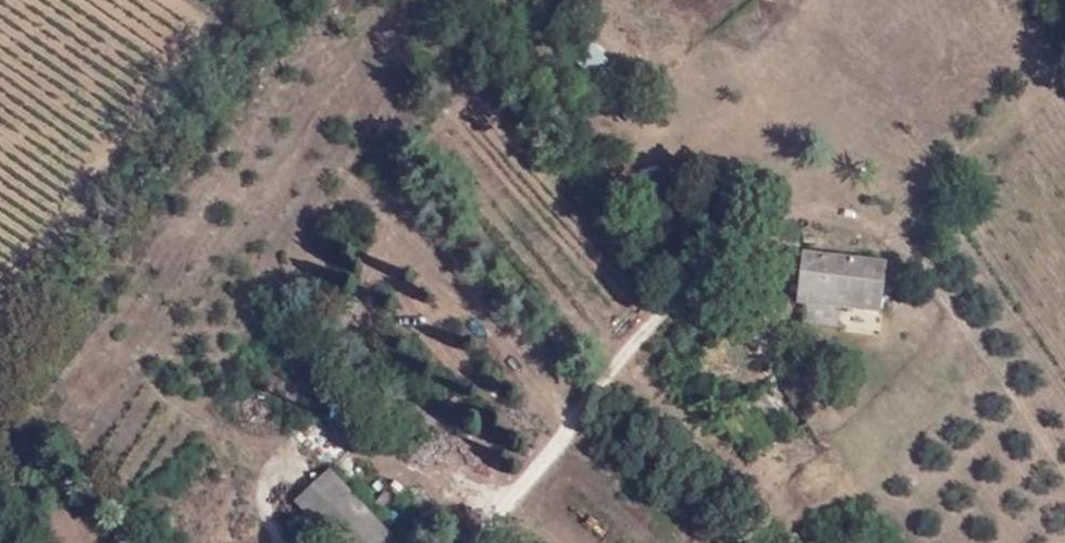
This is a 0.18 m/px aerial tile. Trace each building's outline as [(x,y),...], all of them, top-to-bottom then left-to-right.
[(799,303),(881,314),(887,267),(803,257),(799,303)] [(786,428),(791,435),(798,430),(794,423),(786,428)] [(314,521),(348,490),(330,470),(296,501),(314,521)] [(315,521),(335,542),(397,542),(348,490),(314,521),(315,521)]
